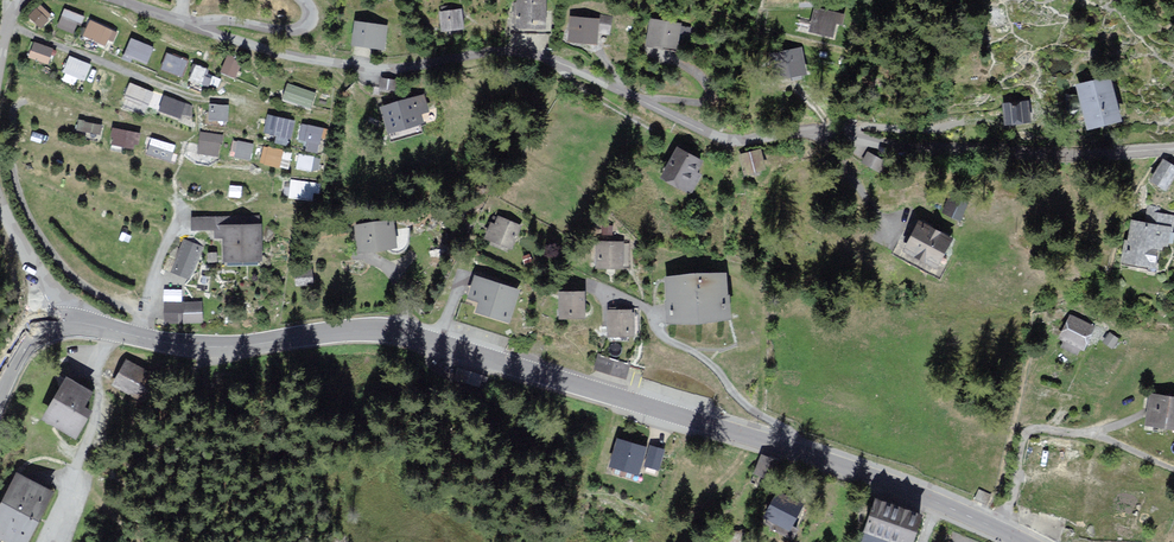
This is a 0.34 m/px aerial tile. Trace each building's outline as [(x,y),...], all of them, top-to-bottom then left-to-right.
[(547,0),(517,0),(517,30),(547,29),(547,0)] [(41,2),(29,14),(41,25),(53,13),(41,2)] [(842,13),(816,6),(809,30),(835,38),(842,13)] [(463,28),(461,7),(439,10),(442,31),(463,28)] [(78,31),(82,12),(63,8),(59,27),(78,31)] [(610,34),(612,15),(598,14),(598,18),(571,17),(570,42),(598,44),(599,33),(610,34)] [(110,46),(117,29),(90,17),(82,34),(110,46)] [(677,49),(681,23),(651,19),(647,45),(677,49)] [(386,25),(355,21),(352,45),(384,49),(386,25)] [(131,36),(124,55),(148,63),(155,44),(131,36)] [(35,38),(28,55),(49,63),(55,46),(35,38)] [(807,70),(802,46),(770,53),(775,77),(807,70)] [(162,67),(183,74),(189,58),(167,51),(162,67)] [(86,79),(93,63),(71,53),(64,70),(86,79)] [(235,81),(242,64),(228,58),(221,75),(235,81)] [(196,62),(190,77),(205,83),(211,67),(196,62)] [(100,67),(94,83),(111,89),(117,73),(100,67)] [(1120,118),(1110,76),(1076,84),(1086,126),(1120,118)] [(397,93),(398,81),(382,79),(380,91),(397,93)] [(148,105),(155,90),(131,80),(124,95),(148,105)] [(317,97),(290,87),(285,102),(312,112),(317,97)] [(166,93),(161,107),(188,118),(193,104),(166,93)] [(428,110),(423,93),(380,107),(388,134),(424,123),(421,112),(428,110)] [(1032,122),(1028,100),(1003,103),(1006,126),(1032,122)] [(210,102),(209,118),(229,118),(229,102),(210,102)] [(291,136),(296,118),(269,111),(264,129),(291,136)] [(78,127),(101,134),(104,124),(81,118),(78,127)] [(299,137),(311,140),(310,148),(319,150),(324,126),(303,121),(299,137)] [(137,146),(139,129),(114,126),(112,144),(137,146)] [(200,129),(198,150),(221,153),(223,132),(200,129)] [(174,158),(177,142),(151,137),(147,153),(174,158)] [(255,142),(236,138),(232,154),(251,158),(255,142)] [(280,166),(285,148),(265,143),(260,161),(280,166)] [(697,169),(703,158),(677,145),(660,176),(693,192),(703,172),(697,169)] [(767,169),(761,149),(738,155),(744,176),(767,169)] [(888,163),(868,152),(862,162),(883,173),(888,163)] [(300,153),(297,166),(312,169),(315,156),(300,153)] [(1163,158),(1150,179),(1166,189),(1173,176),(1173,164),(1163,158)] [(291,179),(290,197),(317,198),(318,181),(291,179)] [(959,220),(968,202),(953,195),(944,213),(959,220)] [(1169,246),(1173,214),(1158,211),(1159,207),(1149,206),(1147,222),(1133,220),(1130,240),(1127,240),(1124,263),(1155,267),(1158,249),(1163,250),(1163,245),(1169,246)] [(225,260),(260,259),(259,216),(192,218),(192,228),(214,228),(214,236),(224,236),(225,260)] [(511,250),(522,226),(498,216),(494,224),(491,222),(484,238),(511,250)] [(398,245),(394,218),(354,224),(358,251),(398,245)] [(955,238),(921,219),(905,247),(939,266),(955,238)] [(189,279),(203,247),(184,239),(171,272),(189,279)] [(622,267),(622,241),(597,242),(597,268),(622,267)] [(311,270),(295,272),(296,286),(313,284),(311,270)] [(731,319),(727,271),(665,276),(669,324),(731,319)] [(509,322),(519,289),(475,275),(467,298),(479,302),(476,312),(509,322)] [(584,316),(583,291),(559,292),(559,316),(584,316)] [(202,321),(201,303),(165,304),(166,322),(202,321)] [(635,335),(633,308),(607,310),(609,337),(635,335)] [(1085,348),(1096,325),(1071,313),(1060,336),(1085,348)] [(1113,348),(1119,338),(1110,333),(1104,343),(1113,348)] [(628,365),(598,356),(594,368),(624,377),(628,365)] [(149,372),(127,358),(111,384),(134,398),(149,372)] [(85,404),(93,390),(66,376),(43,419),(79,439),(95,409),(85,404)] [(1150,394),(1146,425),(1173,428),(1173,397),(1150,394)] [(639,473),(646,446),(617,438),(610,465),(639,473)] [(665,449),(650,445),(645,464),(660,469),(665,449)] [(775,461),(763,455),(756,472),(768,478),(775,461)] [(55,491),(18,472),(0,506),(0,537),(10,541),(29,541),(55,491)] [(975,499),(987,503),(990,494),(978,490),(975,499)] [(803,505),(776,491),(763,516),(790,530),(803,505)] [(921,512),(873,496),(859,540),(866,541),(911,541),(921,512)]
